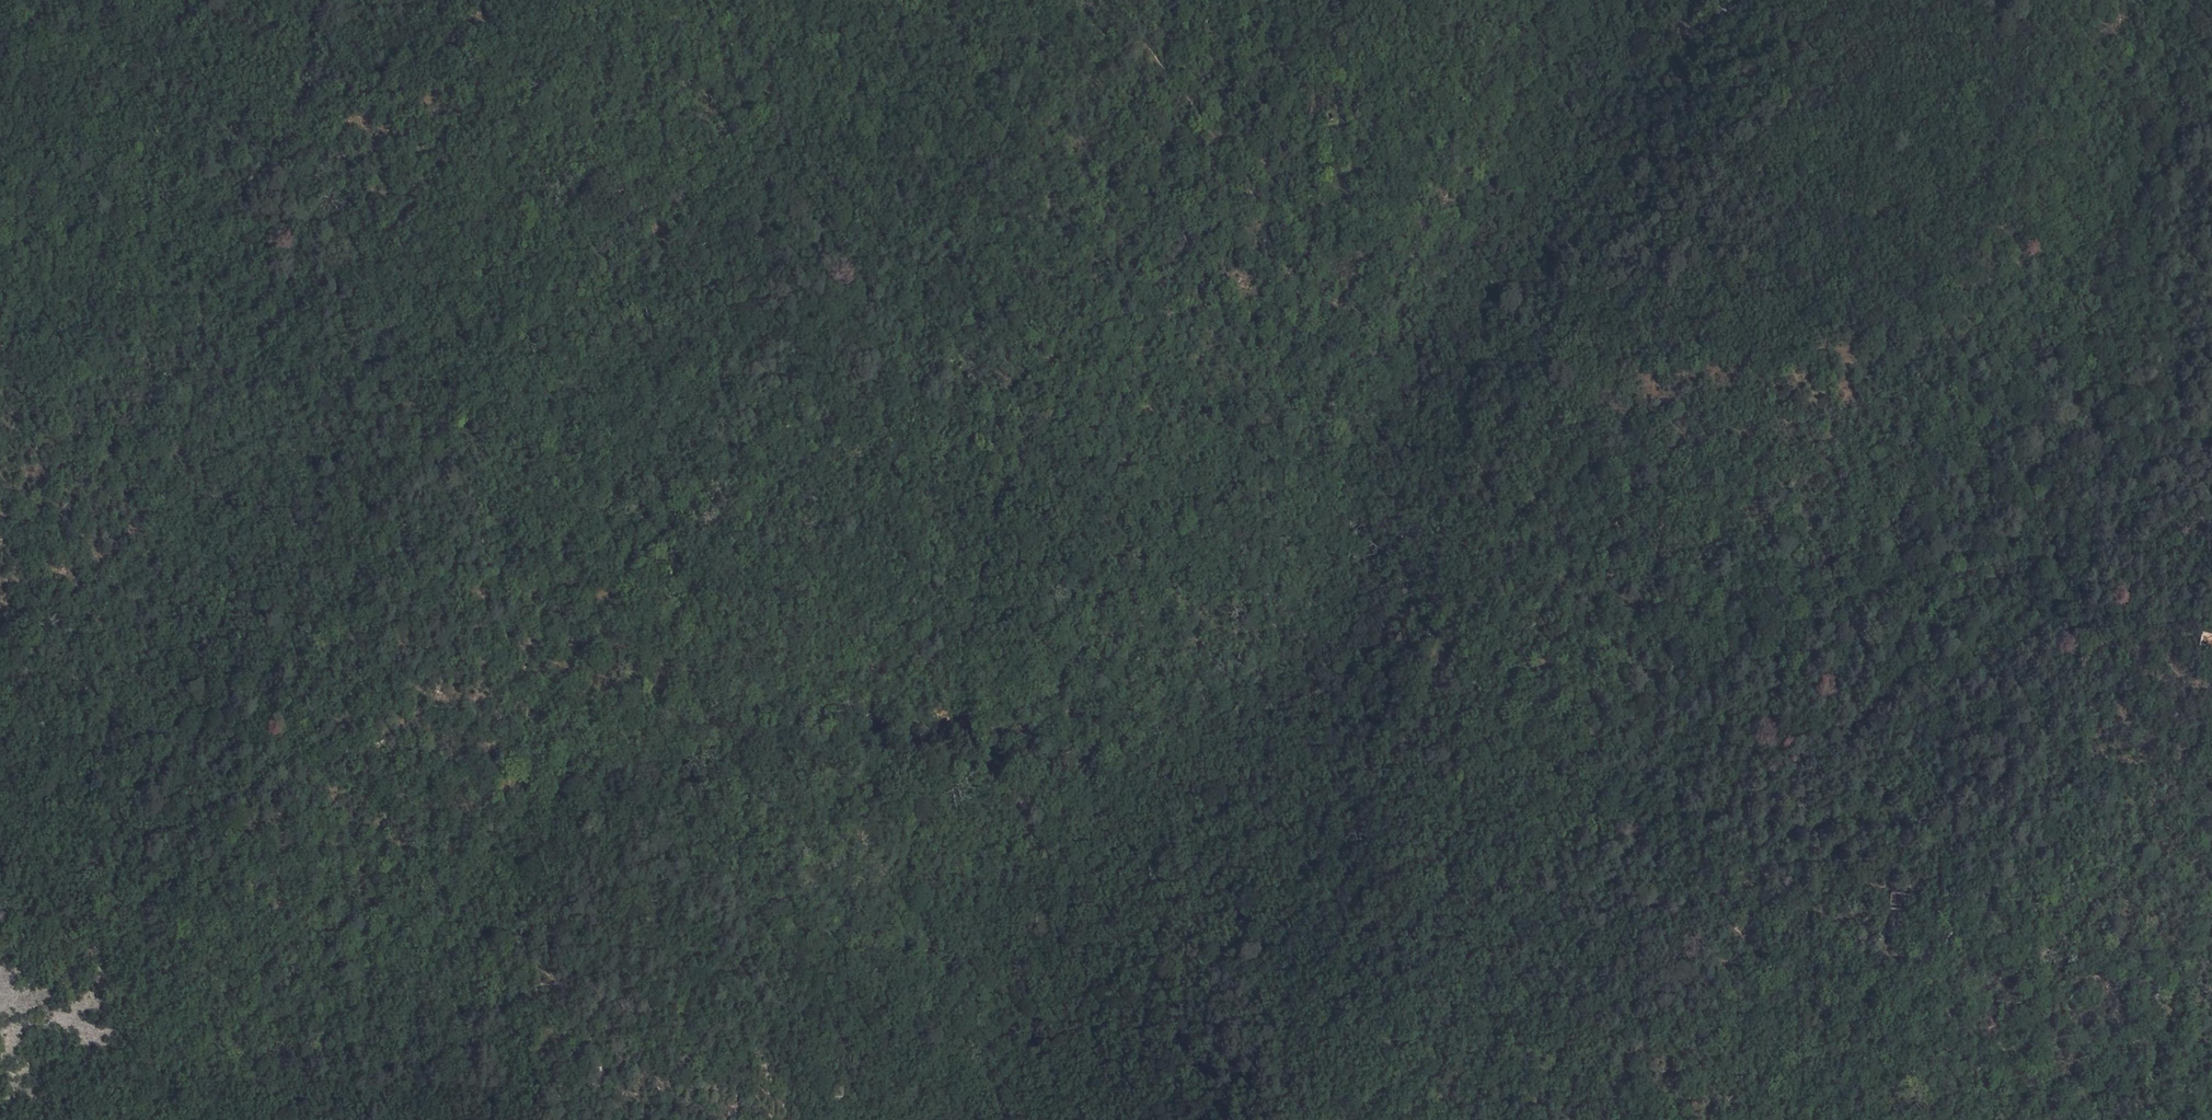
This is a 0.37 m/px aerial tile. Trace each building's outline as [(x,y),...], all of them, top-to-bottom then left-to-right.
[(1317,120),(1328,119),(1326,106),(1315,107),(1317,120)] [(951,361),(962,355),(956,344),(945,350),(951,361)] [(243,398),(253,391),(246,383),(237,391),(243,398)] [(2211,641),(2211,627),(2198,623),(2196,636),(2211,641)]
